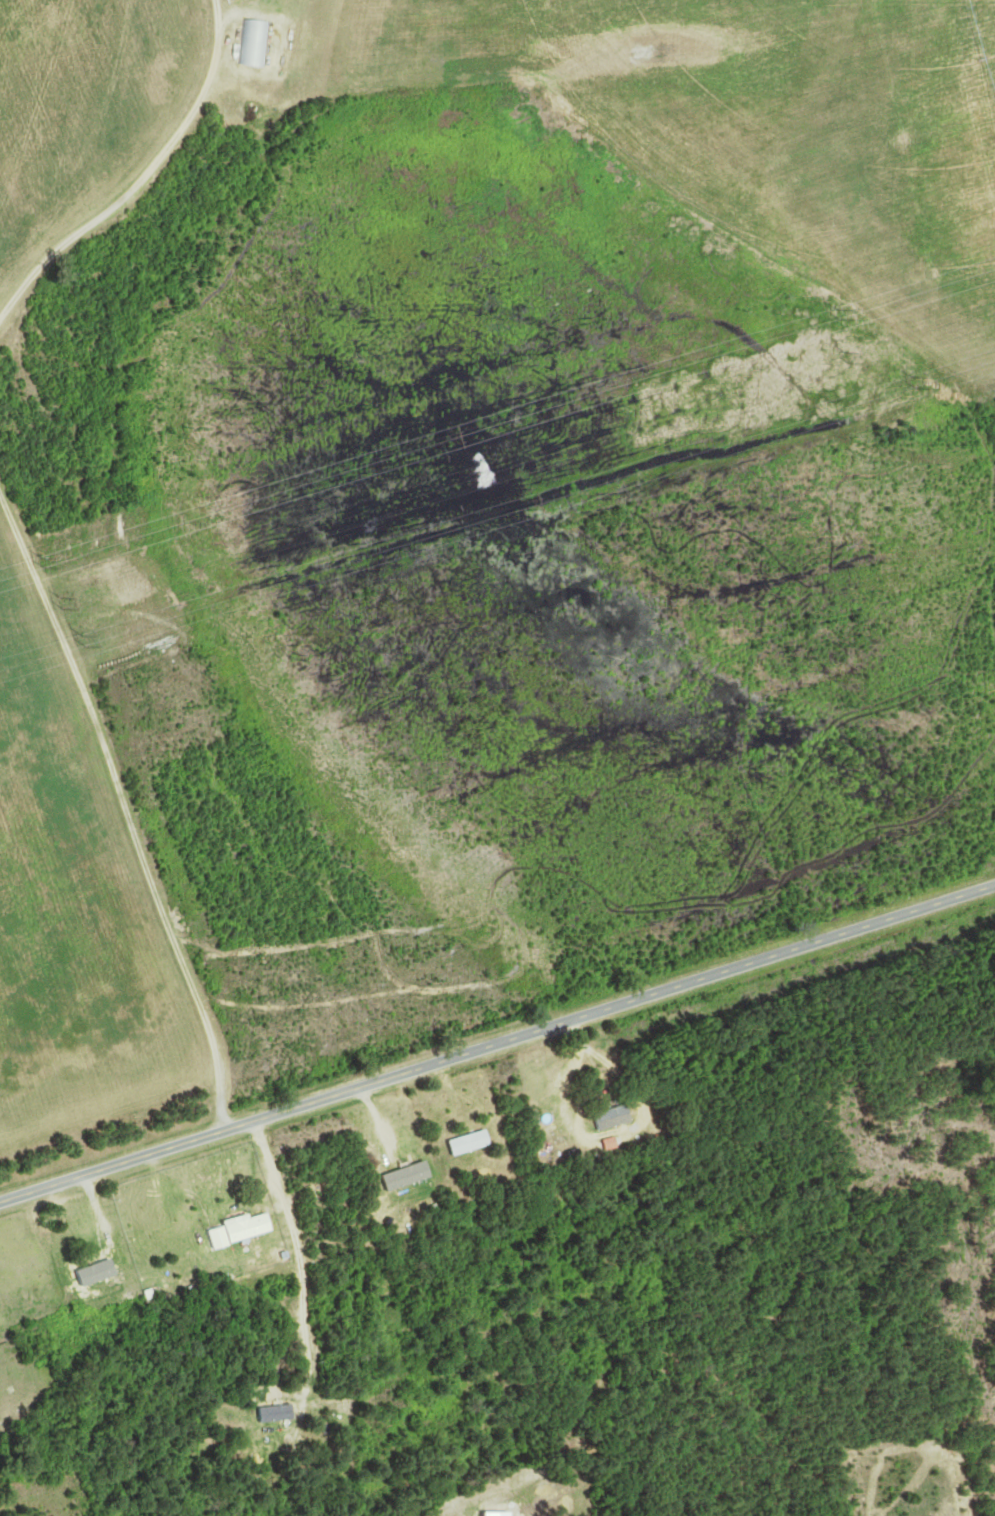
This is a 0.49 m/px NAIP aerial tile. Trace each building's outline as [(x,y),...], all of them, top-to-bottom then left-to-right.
[(263,68),(266,22),(240,20),(236,66),(263,68)] [(625,1125),(622,1106),(587,1112),(590,1131),(625,1125)] [(377,1177),(384,1193),(417,1180),(411,1164),(377,1177)] [(267,1232),(263,1215),(218,1227),(222,1243),(267,1232)] [(80,1286),(115,1277),(111,1260),(75,1269),(80,1286)] [(288,1406),(252,1406),(252,1422),(288,1422),(288,1406)]
